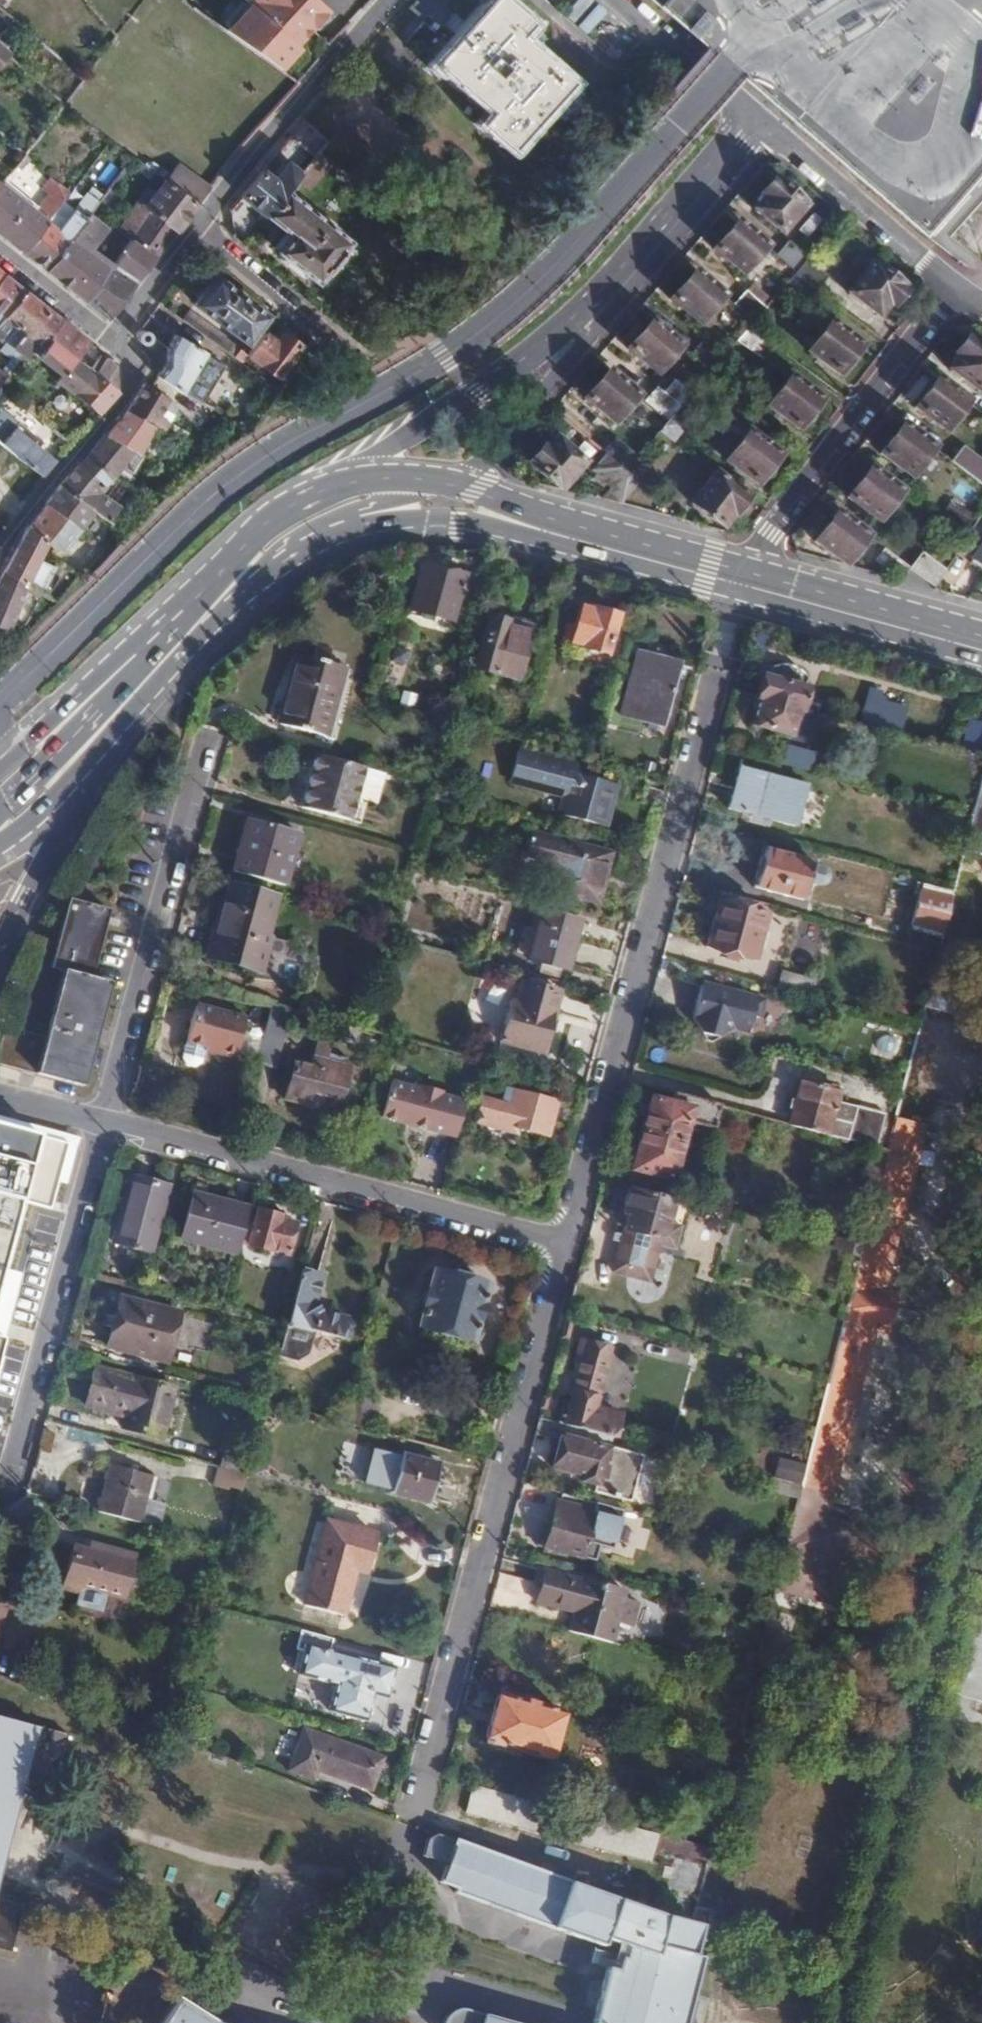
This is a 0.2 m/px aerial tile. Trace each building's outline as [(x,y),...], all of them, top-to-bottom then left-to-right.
[(206,14),(276,70),(294,49),(291,47),(325,9),(314,0),(218,0),(206,14)] [(504,0),(486,0),(448,44),(422,22),(405,43),(435,70),(440,65),(490,111),(480,122),(510,149),(570,80),(517,32),(527,21),(504,0)] [(654,8),(921,241),(925,236),(981,169),(981,0),(645,0),(654,8)] [(8,58),(0,49),(0,66),(8,58)] [(311,158),(324,141),(301,120),(287,137),(311,158)] [(284,191),(298,174),(285,162),(271,180),(259,170),(238,195),(264,217),(284,191)] [(194,205),(208,186),(177,163),(163,181),(194,205)] [(47,220),(69,192),(52,179),(44,189),(51,195),(38,212),(47,220)] [(779,234),(804,206),(772,180),(758,197),(761,200),(752,211),(779,234)] [(103,195),(107,189),(97,181),(76,208),(86,216),(91,210),(103,195)] [(153,259),(194,205),(163,181),(141,209),(138,207),(118,231),(153,259)] [(23,200),(0,183),(0,229),(23,200)] [(348,243),(284,191),(264,217),(289,238),(277,253),(315,284),(348,243)] [(91,210),(102,219),(115,204),(103,195),(91,210)] [(22,252),(47,220),(38,212),(23,200),(0,229),(0,234),(22,252)] [(22,252),(46,270),(86,216),(76,208),(59,229),(47,220),(22,252)] [(146,269),(153,259),(118,231),(102,219),(91,210),(86,216),(46,270),(108,319),(146,269)] [(765,247),(737,222),(713,250),(741,274),(754,260),(765,247)] [(806,261),(807,259),(787,242),(776,256),(795,273),(806,261)] [(793,275),(815,291),(826,276),(806,261),(795,273),(793,275)] [(870,264),(847,294),(876,316),(886,303),(890,305),(902,289),(870,264)] [(699,324),(723,296),(695,271),(671,299),(699,324)] [(803,307),(815,291),(793,275),(780,290),(803,307)] [(24,292),(3,276),(0,279),(0,316),(2,318),(24,292)] [(191,306),(241,343),(261,315),(212,277),(191,306)] [(16,328),(37,302),(24,292),(2,318),(0,321),(0,329),(9,337),(16,328)] [(733,305),(753,321),(764,309),(745,292),(733,305)] [(16,328),(23,334),(27,338),(49,311),(37,302),(16,328)] [(23,334),(17,341),(35,353),(41,345),(37,341),(45,331),(49,335),(61,320),(49,311),(27,338),(23,334)] [(188,311),(180,321),(232,357),(237,350),(188,311)] [(74,356),(81,362),(84,358),(77,352),(87,341),(61,320),(49,335),(74,356)] [(655,373),(679,346),(652,322),(628,348),(655,373)] [(806,352),(837,375),(859,346),(828,322),(806,352)] [(761,361),(772,346),(748,327),(736,342),(761,361)] [(138,330),(136,330),(133,332),(132,334),(133,337),(134,340),(137,341),(140,340),(143,338),(144,335),(143,332),(140,330),(138,330)] [(37,341),(41,345),(49,335),(45,331),(37,341)] [(276,343),(262,333),(245,356),(244,358),(259,368),(261,365),(278,377),(301,345),(283,333),(276,343)] [(35,353),(32,356),(58,375),(74,356),(49,335),(41,345),(35,353)] [(175,335),(165,347),(164,365),(155,377),(180,393),(204,353),(175,335)] [(981,384),(981,351),(965,338),(952,354),(959,360),(949,372),(975,393),(981,384)] [(12,348),(19,354),(24,358),(29,353),(32,356),(35,353),(17,341),(12,348)] [(690,355),(710,372),(722,358),(702,341),(690,355)] [(245,356),(237,350),(232,357),(240,363),(244,358),(245,356)] [(53,381),(60,386),(81,362),(74,356),(58,375),(53,381)] [(92,371),(115,390),(111,360),(105,356),(92,371)] [(60,386),(68,393),(90,370),(81,362),(60,386)] [(68,393),(94,414),(115,390),(92,371),(90,370),(68,393)] [(613,423),(637,395),(609,371),(585,398),(613,423)] [(796,429),(819,400),(787,378),(765,406),(796,429)] [(674,414),(689,396),(672,381),(662,392),(657,388),(644,401),(667,422),(674,414)] [(966,404),(935,381),(913,409),(943,432),(966,404)] [(156,430),(164,434),(170,424),(158,417),(169,400),(148,387),(143,384),(124,411),(156,430)] [(158,417),(170,424),(180,407),(169,400),(158,417)] [(100,437),(80,462),(107,477),(116,465),(125,473),(138,457),(136,454),(156,430),(124,411),(122,413),(100,437)] [(688,425),(674,414),(667,422),(659,431),(673,442),(688,425)] [(40,475),(53,461),(8,424),(0,434),(0,443),(40,475)] [(909,478),(931,450),(901,426),(879,454),(909,478)] [(725,461),(755,485),(776,456),(746,433),(725,461)] [(604,454),(624,472),(636,458),(613,437),(600,451),(604,454)] [(534,469),(559,491),(583,462),(557,439),(547,450),(543,447),(528,464),(534,469)] [(615,482),(624,472),(604,454),(589,472),(593,475),(590,478),(600,488),(603,484),(609,489),(615,482)] [(66,474),(59,483),(92,509),(114,527),(125,516),(95,492),(107,477),(80,462),(74,466),(66,474)] [(976,462),(964,477),(981,491),(981,467),(976,462)] [(876,523),(899,495),(868,470),(846,498),(876,523)] [(599,501),(618,505),(637,483),(624,472),(615,482),(609,489),(599,501)] [(732,515),(746,497),(715,474),(693,504),(721,526),(731,514),(732,515)] [(9,553),(1,570),(23,585),(43,541),(63,519),(76,529),(92,509),(59,483),(21,527),(9,553)] [(114,527),(92,509),(76,529),(98,545),(114,527)] [(839,565),(844,566),(866,539),(835,514),(812,541),(839,565)] [(63,519),(43,541),(59,549),(76,529),(63,519)] [(970,561),(981,568),(981,543),(970,561)] [(898,581),(906,570),(882,551),(873,562),(898,581)] [(930,589),(931,590),(941,575),(917,556),(906,570),(930,589)] [(465,576),(423,563),(410,610),(452,622),(465,576)] [(4,629),(14,604),(21,590),(31,596),(34,591),(23,585),(1,570),(0,572),(0,627),(4,629)] [(491,611),(474,668),(516,681),(535,617),(514,611),(511,624),(506,622),(508,615),(505,610),(502,608),(498,608),(494,609),(491,611)] [(574,631),(567,629),(562,645),(606,658),(617,619),(581,609),(574,631)] [(2,636),(0,643),(0,644),(6,647),(8,639),(2,636)] [(295,658),(290,679),(336,691),(341,670),(325,666),(329,651),(313,647),(309,662),(295,658)] [(674,664),(634,653),(617,717),(657,728),(674,664)] [(765,665),(762,674),(802,687),(805,678),(765,665)] [(807,690),(762,678),(756,698),(760,700),(753,726),(791,736),(798,710),(803,710),(807,690)] [(336,691),(290,679),(279,726),(324,738),(336,691)] [(585,772),(516,752),(508,782),(563,797),(558,815),(603,829),(611,796),(640,804),(644,787),(615,779),(613,787),(584,779),(585,772)] [(376,769),(315,755),(303,810),(363,824),(376,769)] [(805,787),(742,771),(731,813),(795,829),(805,787)] [(965,839),(981,843),(981,774),(965,839)] [(296,834),(246,821),(231,873),(282,887),(296,834)] [(553,865),(547,890),(598,904),(613,845),(583,837),(581,847),(532,834),(531,839),(526,838),(524,846),(528,848),(526,857),(553,865)] [(812,863),(761,850),(751,888),(803,902),(807,884),(821,886),(824,884),(826,882),(826,878),(826,875),(824,872),(821,869),(812,867),(812,863)] [(276,898),(229,885),(208,960),(256,973),(276,898)] [(950,896),(918,888),(909,923),(941,930),(950,896)] [(0,1041),(0,1066),(80,1087),(108,985),(90,980),(108,911),(65,900),(49,970),(60,973),(43,1037),(4,1027),(0,1041)] [(764,917),(716,905),(705,950),(752,961),(764,917)] [(577,925),(540,914),(528,961),(564,972),(577,925)] [(948,956),(935,953),(931,969),(944,972),(948,956)] [(811,982),(778,973),(774,990),(807,998),(811,982)] [(515,1005),(508,1003),(498,1043),(541,1056),(558,994),(521,984),(515,1005)] [(757,1000),(696,986),(691,1006),(696,1031),(746,1045),(757,1000)] [(944,998),(924,993),(919,1013),(939,1018),(944,998)] [(290,1010),(269,1004),(254,1060),(276,1066),(290,1010)] [(240,1063),(252,1020),(198,1005),(184,1061),(186,1072),(199,1074),(207,1068),(210,1055),(240,1063)] [(311,1070),(291,1064),(281,1099),(333,1115),(345,1070),(314,1060),(311,1070)] [(380,1116),(455,1134),(465,1093),(389,1075),(380,1116)] [(836,1092),(798,1082),(787,1126),(873,1148),(881,1114),(834,1102),(836,1092)] [(553,1102),(503,1088),(498,1103),(479,1098),(474,1113),(469,1118),(475,1126),(480,1121),(543,1138),(553,1102)] [(649,1101),(641,1133),(678,1143),(683,1127),(711,1134),(717,1109),(671,1097),(670,1106),(649,1101)] [(856,1256),(770,1592),(833,1609),(853,1527),(824,1519),(830,1496),(827,1495),(868,1333),(876,1335),(887,1291),(880,1289),(921,1132),(890,1123),(859,1243),(856,1256)] [(427,1128),(413,1171),(439,1179),(452,1136),(427,1128)] [(0,1129),(0,1275),(15,1219),(24,1220),(27,1205),(49,1211),(65,1146),(0,1129)] [(678,1143),(641,1133),(627,1186),(668,1196),(681,1143),(678,1143)] [(168,1189),(128,1177),(112,1241),(151,1253),(168,1189)] [(245,1213),(246,1209),(190,1195),(178,1241),(234,1255),(237,1244),(245,1213)] [(253,1216),(245,1213),(237,1244),(266,1254),(267,1251),(284,1256),(291,1226),(275,1221),(275,1218),(255,1212),(253,1216)] [(317,1278),(297,1271),(284,1322),(287,1323),(283,1331),(277,1355),(292,1359),(301,1328),(339,1339),(341,1329),(354,1334),(357,1324),(344,1320),(344,1318),(318,1311),(310,1304),(317,1278)] [(483,1290),(430,1274),(416,1327),(419,1328),(416,1338),(462,1351),(464,1340),(469,1342),(483,1290)] [(176,1319),(118,1303),(105,1352),(163,1368),(176,1319)] [(176,1379),(63,1348),(59,1363),(94,1373),(83,1409),(123,1422),(122,1432),(160,1442),(176,1379)] [(562,1408),(556,1427),(609,1440),(613,1441),(619,1419),(593,1412),(594,1403),(570,1397),(566,1408),(562,1408)] [(556,1427),(536,1421),(532,1437),(557,1443),(550,1470),(577,1478),(576,1482),(592,1486),(590,1494),(628,1504),(636,1471),(604,1463),(609,1440),(556,1427)] [(224,1452),(219,1468),(242,1474),(246,1459),(224,1452)] [(436,1468),(398,1457),(388,1494),(433,1507),(440,1481),(433,1479),(436,1468)] [(109,1467),(97,1514),(136,1525),(141,1501),(149,1503),(156,1480),(109,1467)] [(789,1486),(767,1481),(763,1496),(785,1501),(789,1486)] [(591,1514),(554,1503),(542,1547),(580,1558),(591,1514)] [(375,1535),(326,1522),(303,1606),(342,1617),(354,1572),(364,1575),(375,1535)] [(71,1549),(60,1592),(78,1596),(80,1589),(121,1600),(133,1557),(91,1545),(89,1553),(71,1549)] [(950,1689),(981,1697),(981,1550),(979,1549),(974,1569),(980,1570),(950,1689)] [(542,1567),(534,1601),(575,1610),(571,1628),(613,1638),(617,1622),(632,1626),(640,1592),(602,1583),(603,1581),(542,1567)] [(331,1640),(300,1631),(296,1650),(303,1652),(296,1673),(334,1684),(326,1711),(363,1721),(370,1694),(384,1698),(392,1669),(329,1652),(331,1640)] [(752,1695),(743,1693),(739,1706),(749,1708),(752,1695)] [(557,1713),(493,1697),(481,1743),(545,1760),(557,1713)] [(0,1723),(0,1869),(7,1841),(12,1825),(21,1790),(24,1778),(49,1784),(60,1739),(0,1723)] [(378,1761),(322,1738),(309,1768),(366,1791),(378,1761)] [(651,1835),(468,1786),(460,1814),(644,1863),(651,1835)] [(687,1908),(683,1922),(426,1832),(419,1837),(413,1855),(435,1863),(429,1877),(446,1883),(444,1888),(589,1940),(592,1936),(615,1944),(611,1955),(606,1954),(603,1967),(595,1966),(578,2019),(586,2022),(585,2022),(670,2022),(701,1912),(687,1908)] [(5,1952),(16,1911),(0,1907),(0,1950),(5,1952)] [(168,1994),(149,2022),(224,2022),(206,2018),(168,1994)] [(450,2004),(445,2004),(439,2005),(433,2008),(429,2011),(426,2018),(425,2022),(512,2022),(450,2004)]
